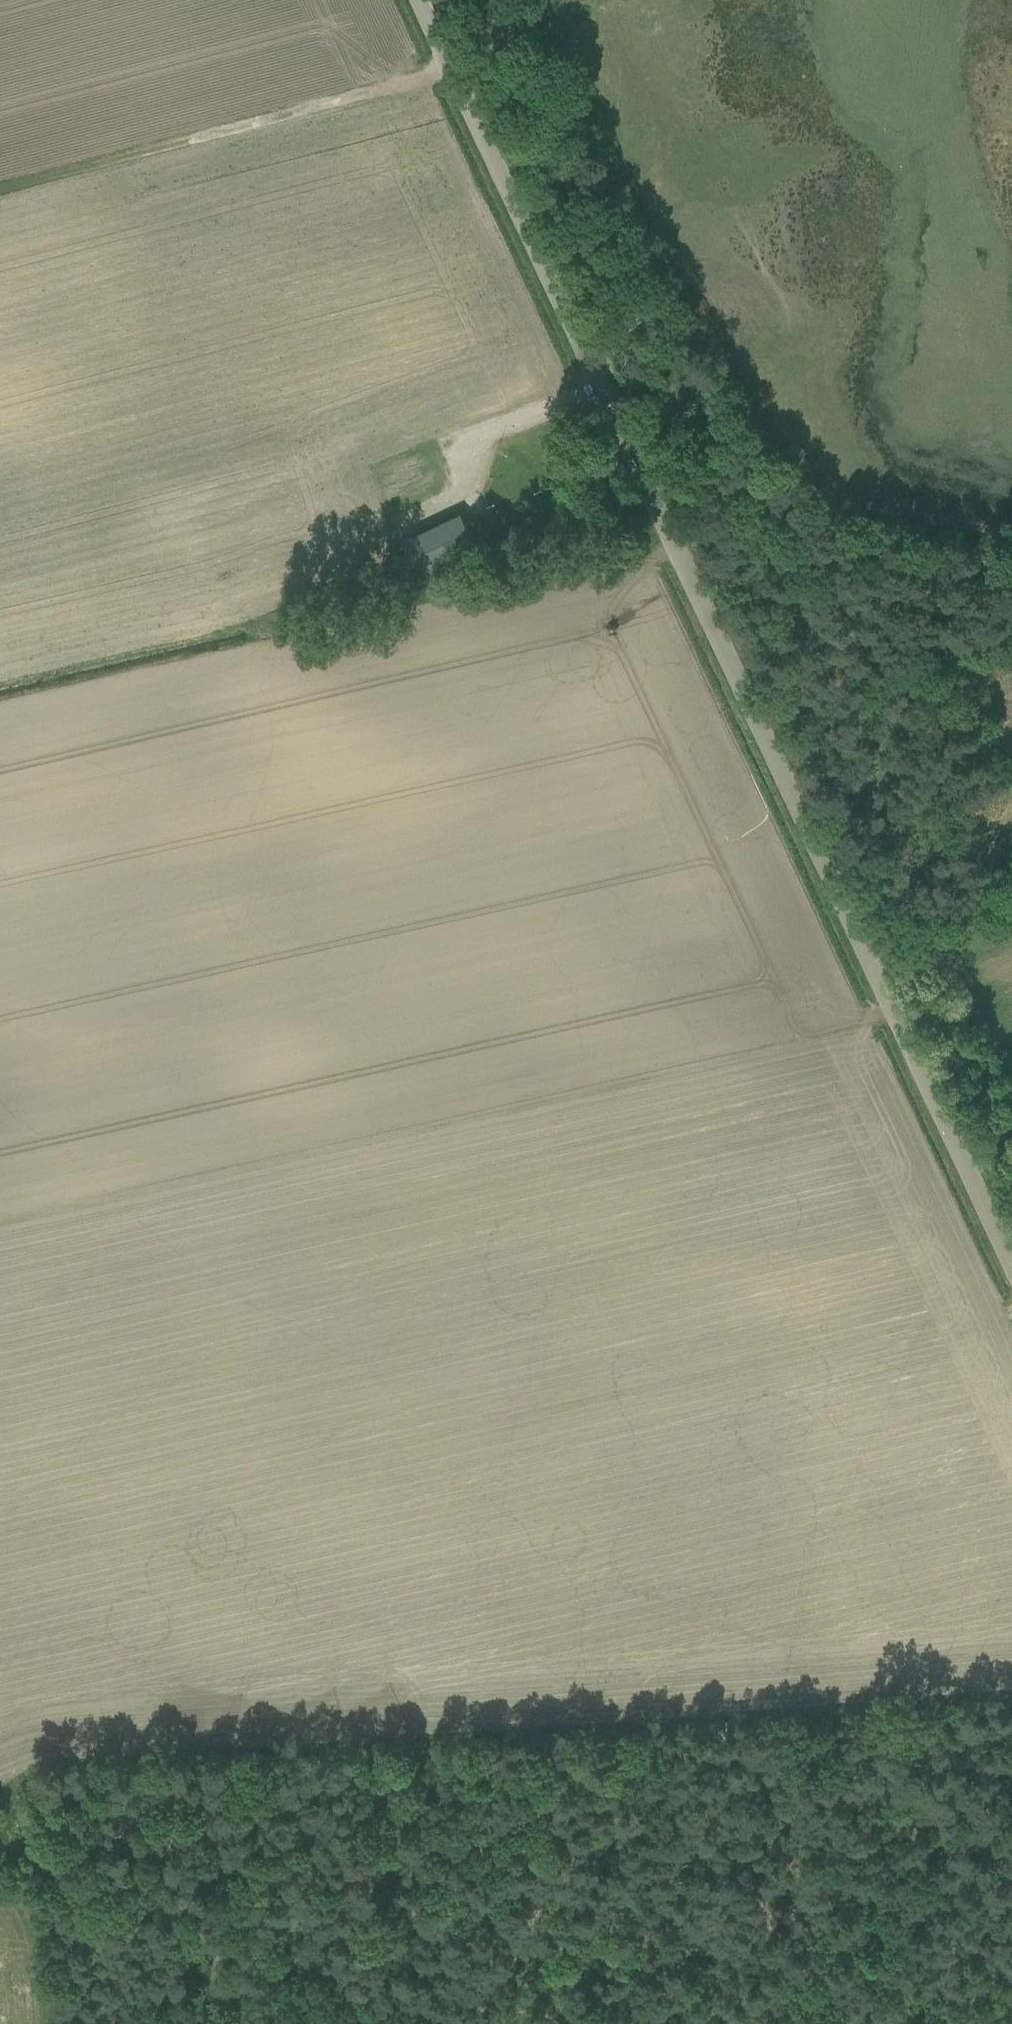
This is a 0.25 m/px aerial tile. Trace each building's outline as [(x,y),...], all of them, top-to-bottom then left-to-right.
[(462,518),(403,545),(423,588),(482,560),(462,518)]
